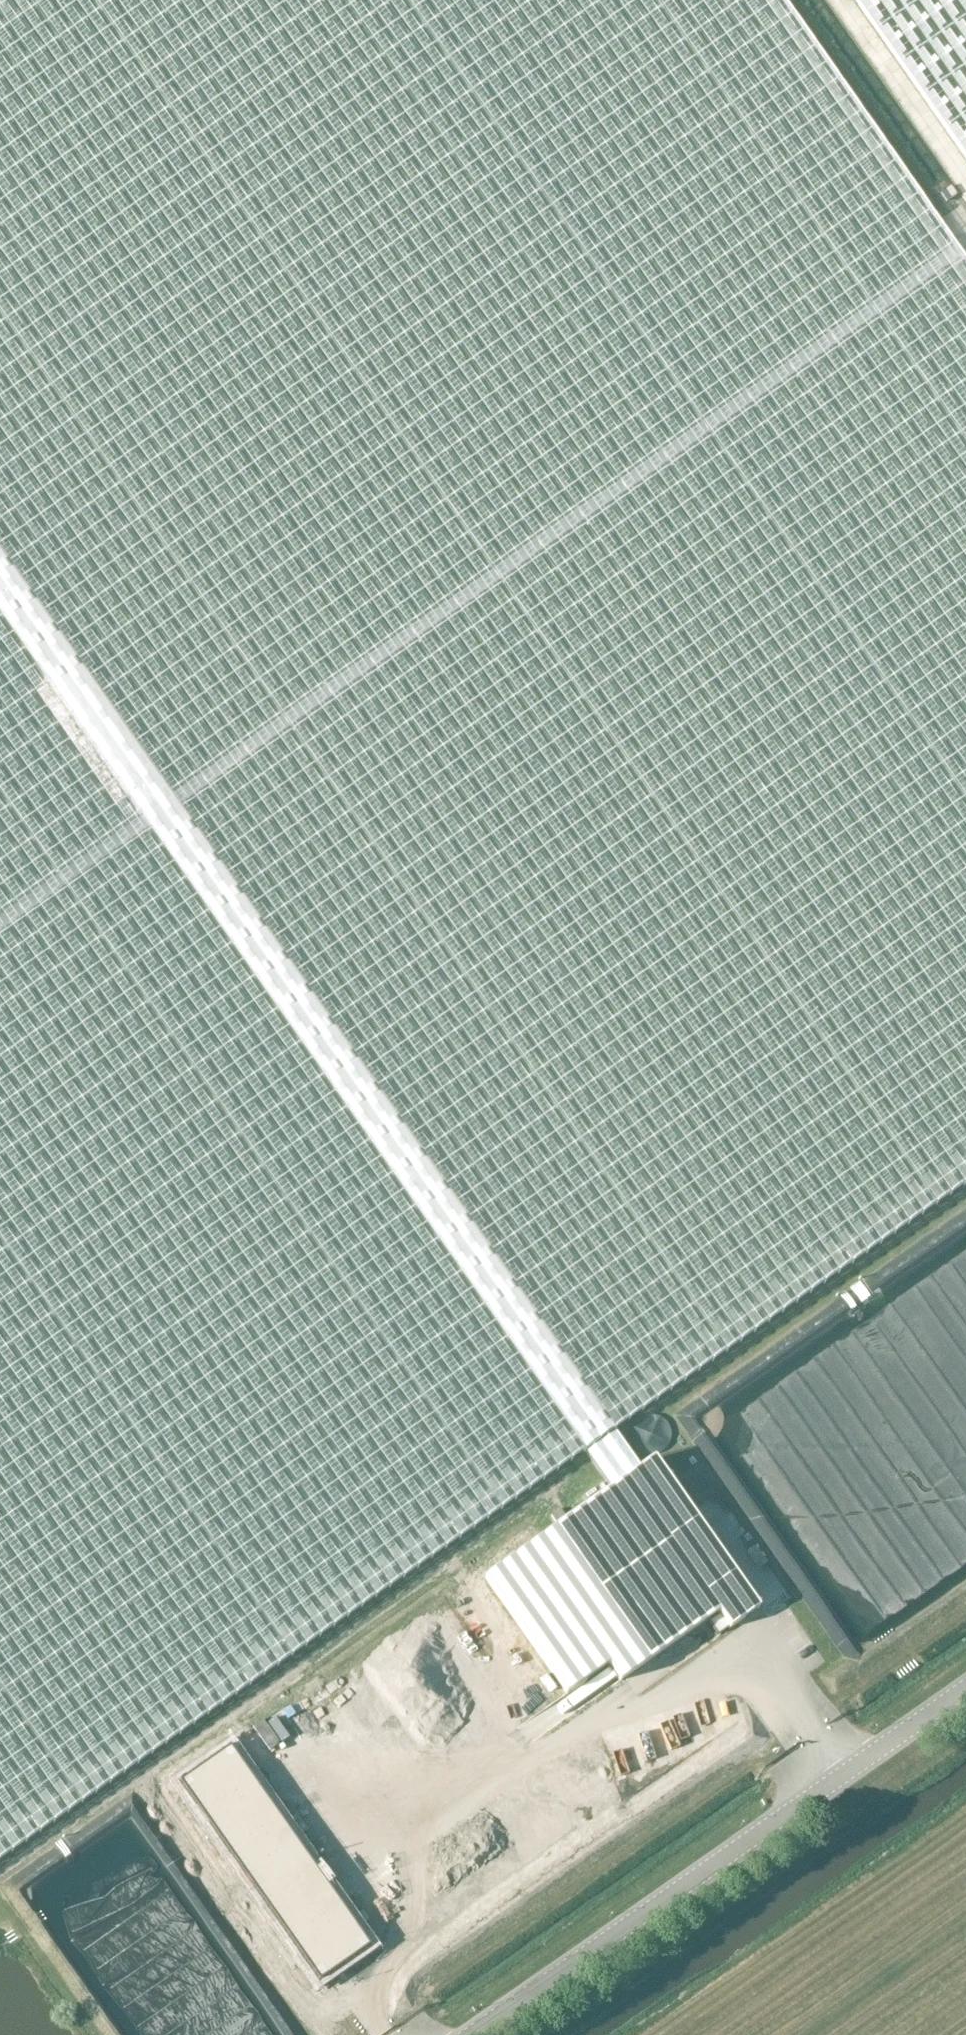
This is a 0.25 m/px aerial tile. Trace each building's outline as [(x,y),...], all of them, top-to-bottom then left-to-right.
[(584,1451),(611,1490),(555,1529),(648,1662),(718,1613),(729,1629),(759,1608),(655,1459),(641,1469),(613,1430),(965,1183),(965,264),(782,0),(0,0),(0,1859),(584,1451)] [(855,0),(965,158),(965,0),(856,0),(855,0)] [(172,1784),(315,1984),(364,1948),(224,1749),(172,1784)]
